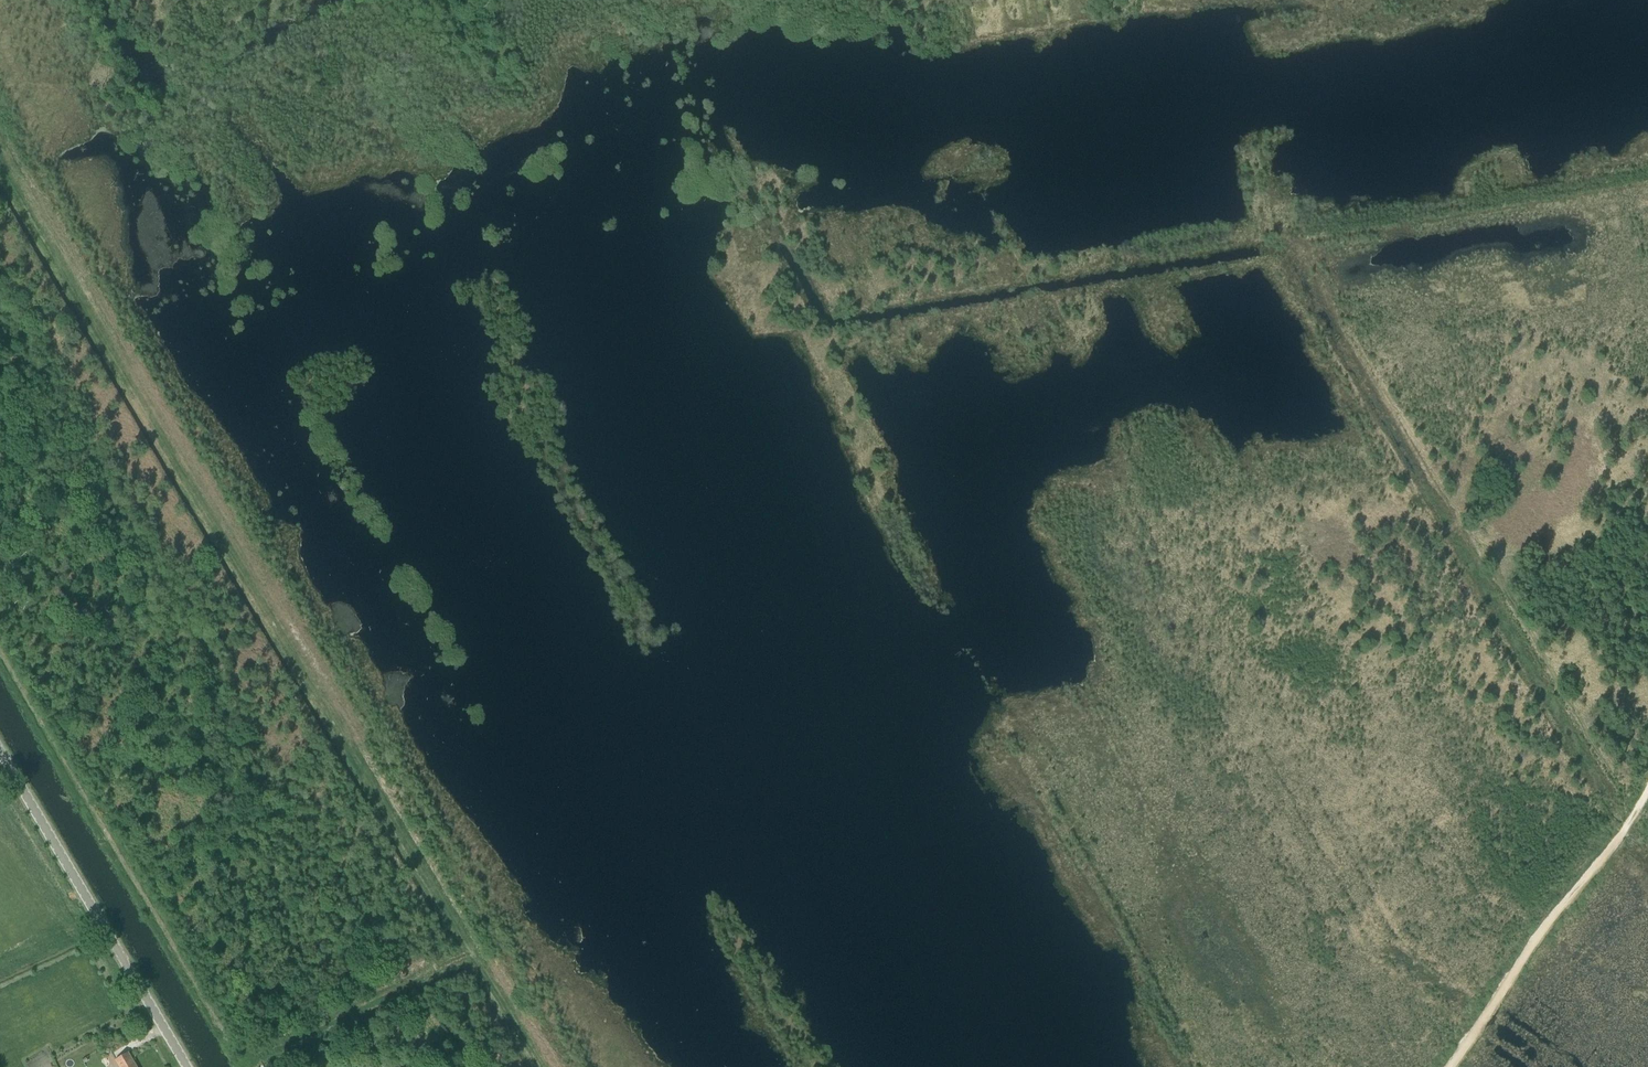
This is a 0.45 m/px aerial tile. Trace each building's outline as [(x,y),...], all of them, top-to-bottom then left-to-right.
[(362,1042),(361,1047),(363,1051),(368,1052),(372,1049),(373,1045),(370,1041),(366,1040),(362,1042)] [(119,1066),(137,1066),(128,1053),(115,1060),(119,1066)]
